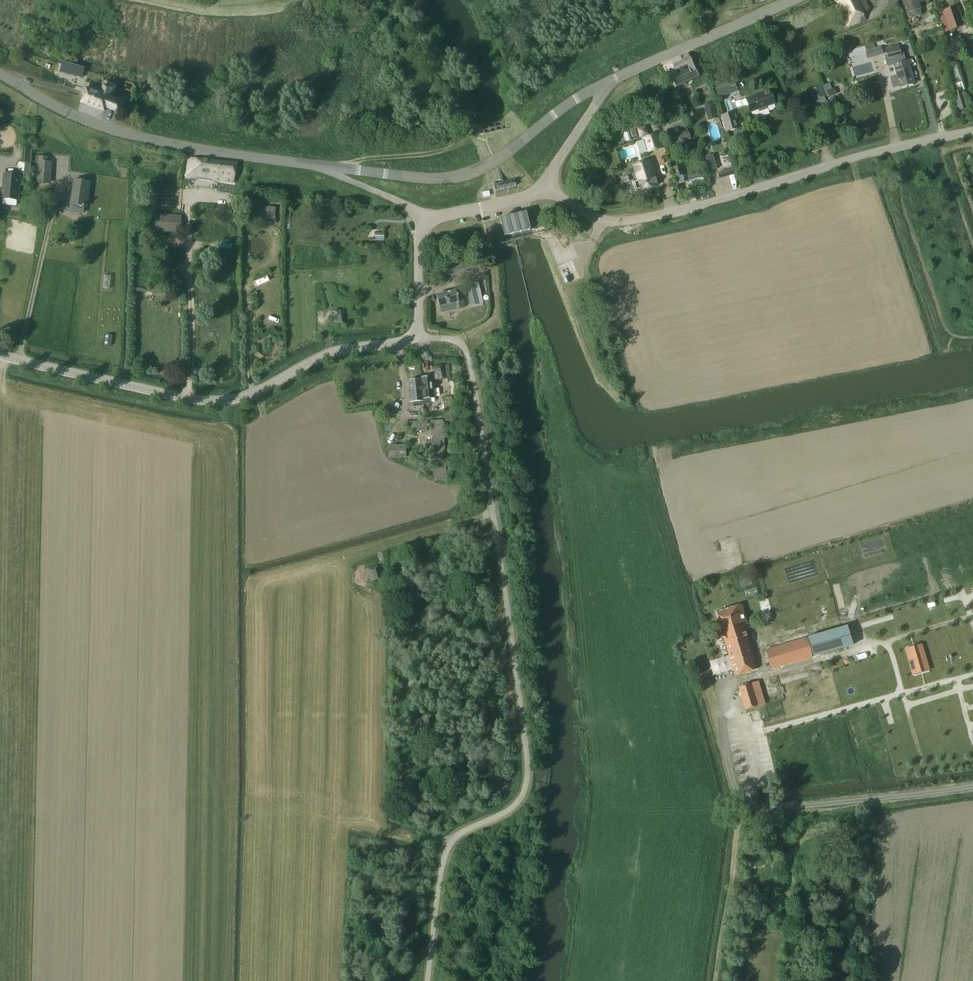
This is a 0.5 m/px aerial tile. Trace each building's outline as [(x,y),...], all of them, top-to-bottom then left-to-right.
[(865,0),(834,0),(835,2),(836,2),(847,29),(866,21),(862,12),(869,9),(865,0)] [(907,14),(908,17),(911,18),(920,15),(921,13),(920,9),(918,4),(927,1),(926,0),(902,0),(906,14),(907,14)] [(956,6),(943,10),(949,31),(962,27),(956,6)] [(689,32),(711,24),(708,17),(686,25),(689,32)] [(873,43),(864,46),(867,59),(877,57),(873,43)] [(903,51),(899,52),(897,45),(885,49),(887,55),(884,56),(887,67),(894,65),(897,76),(890,78),(893,88),(899,86),(900,88),(914,84),(908,61),(905,62),(903,51)] [(844,59),(860,56),(859,51),(843,54),(844,59)] [(663,66),(670,81),(671,80),(675,89),(701,77),(697,68),(694,70),(688,54),(663,66)] [(945,68),(953,94),(951,95),(957,112),(969,107),(963,91),(955,65),(945,68)] [(84,71),(84,70),(76,68),(76,69),(74,76),(78,77),(82,78),(84,71)] [(82,99),(81,103),(104,112),(106,108),(119,113),(123,103),(122,102),(123,100),(113,96),(116,86),(103,81),(99,91),(83,85),(79,97),(82,99)] [(715,86),(718,98),(738,92),(735,81),(715,86)] [(827,95),(833,94),(832,85),(812,87),(814,105),(828,104),(827,95)] [(775,104),(770,90),(745,99),(750,113),(759,110),(760,112),(768,109),(767,107),(775,104)] [(711,119),(718,117),(713,102),(706,104),(711,119)] [(100,119),(103,113),(81,104),(78,110),(100,119)] [(734,112),(720,116),(726,133),(739,129),(734,112)] [(484,134),(503,129),(501,120),(482,125),(484,134)] [(684,123),(666,130),(669,138),(673,147),(678,145),(679,149),(682,156),(689,153),(686,146),(685,142),(690,140),(687,131),(684,123)] [(664,148),(660,133),(649,136),(646,126),(637,129),(640,138),(641,138),(642,140),(643,140),(647,153),(664,148)] [(25,163),(31,163),(32,149),(24,149),(22,162),(25,163)] [(722,153),(721,162),(731,163),(731,154),(722,153)] [(717,169),(713,155),(705,158),(709,171),(717,169)] [(49,156),(38,156),(37,184),(51,184),(52,162),(48,162),(49,156)] [(237,164),(232,163),(188,158),(186,177),(235,184),(237,164)] [(634,166),(639,180),(633,182),(636,192),(642,190),(642,191),(657,186),(653,173),(655,172),(653,166),(650,166),(649,162),(634,166)] [(23,184),(29,185),(31,163),(25,163),(23,184)] [(679,183),(686,181),(681,165),(674,168),(679,183)] [(737,173),(735,168),(718,173),(720,178),(737,173)] [(514,187),(504,189),(498,169),(497,170),(496,170),(501,190),(495,192),(495,195),(515,190),(514,187)] [(690,185),(702,181),(700,173),(688,176),(690,185)] [(20,176),(4,174),(2,199),(17,200),(20,176)] [(90,182),(74,180),(70,205),(86,207),(90,182)] [(169,209),(169,200),(157,199),(157,209),(169,209)] [(265,218),(275,219),(276,208),(266,207),(265,218)] [(530,230),(526,213),(513,216),(501,219),(505,236),(517,233),(530,230)] [(181,217),(156,215),(155,230),(180,232),(181,217)] [(466,285),(471,306),(479,304),(474,283),(466,285)] [(456,290),(436,295),(439,306),(456,303),(457,309),(464,307),(461,294),(457,295),(456,290)] [(345,323),(343,309),(333,310),(334,324),(345,323)] [(448,377),(447,362),(435,364),(437,378),(448,377)] [(432,376),(421,377),(421,379),(423,405),(430,404),(430,399),(434,399),(432,376)] [(423,406),(423,405),(421,379),(409,380),(411,403),(412,403),(413,407),(423,406)] [(434,481),(447,480),(443,420),(430,421),(434,481)] [(410,432),(427,431),(427,421),(410,422),(410,432)] [(406,445),(389,445),(389,459),(406,458),(406,445)] [(385,578),(381,564),(370,567),(373,581),(385,578)] [(757,669),(743,625),(747,624),(746,622),(741,604),(716,612),(719,621),(714,622),(713,624),(715,629),(717,630),(721,629),(722,629),(735,675),(757,669)] [(813,657),(807,637),(765,650),(772,670),(813,657)] [(908,648),(915,674),(927,671),(919,645),(908,648)] [(739,687),(746,710),(765,704),(758,681),(739,687)] [(492,708),(490,694),(478,695),(480,710),(492,708)]
